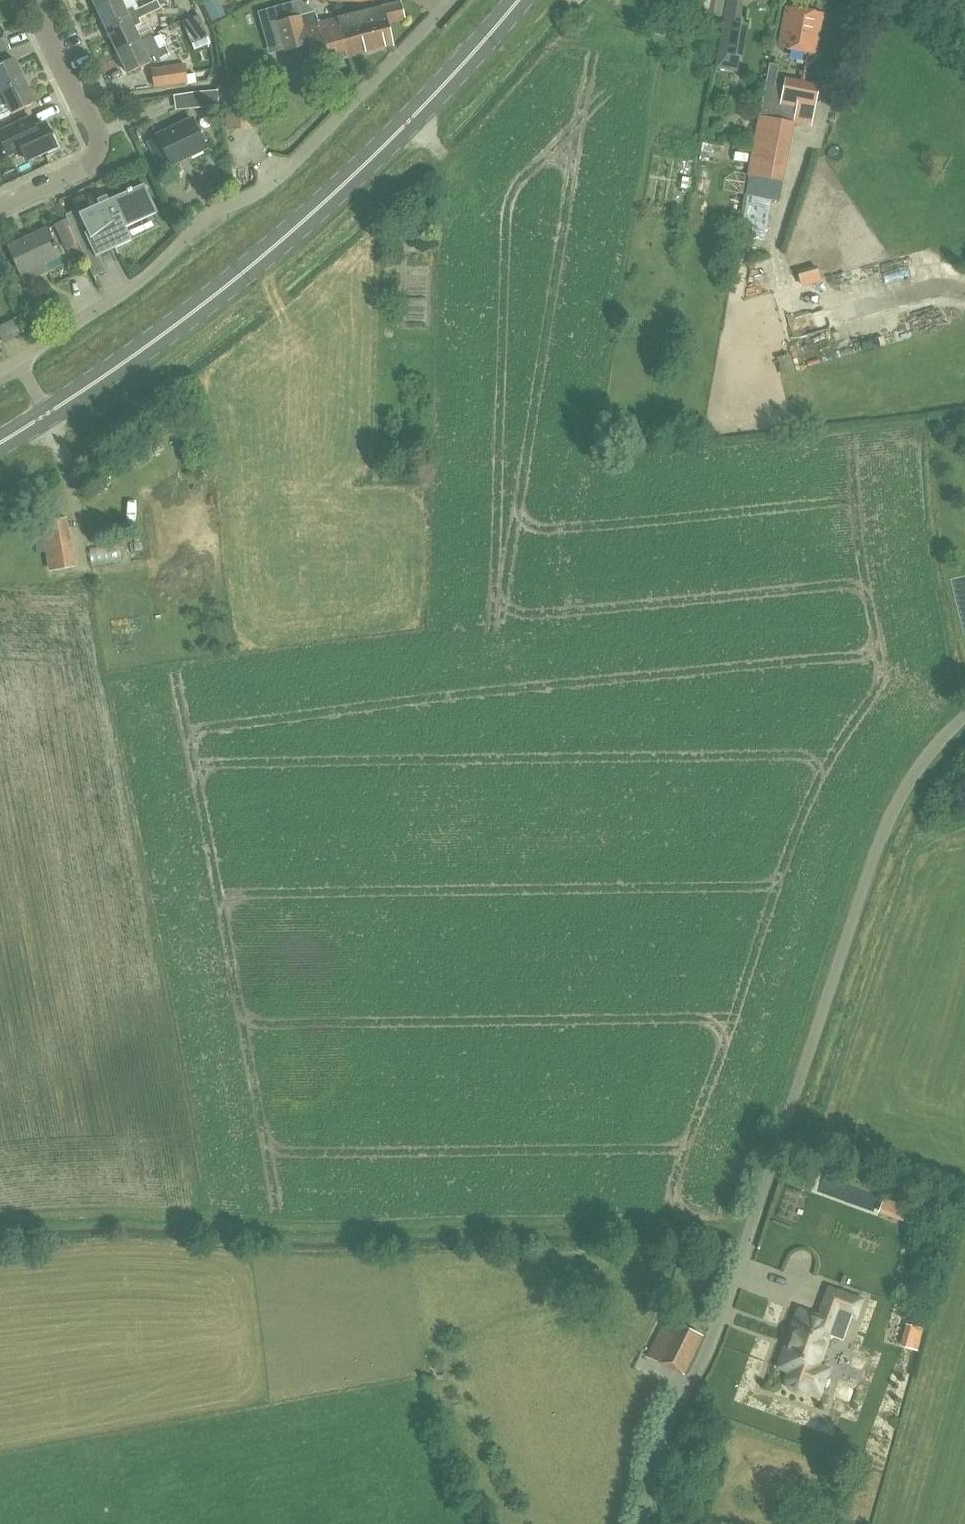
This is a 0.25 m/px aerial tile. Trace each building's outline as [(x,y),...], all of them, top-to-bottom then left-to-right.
[(95,6),(106,28),(137,13),(139,18),(145,15),(145,16),(150,13),(146,5),(135,11),(133,6),(126,10),(121,0),(109,0),(95,6)] [(146,5),(150,13),(161,8),(157,0),(146,5)] [(725,0),(711,0),(708,17),(722,19),(725,0)] [(741,3),(728,1),(717,66),(736,69),(744,24),(738,23),(741,3)] [(384,10),(362,15),(372,54),(393,48),(394,48),(389,26),(406,23),(402,5),(384,10)] [(816,54),(822,14),(787,8),(780,48),(816,54)] [(137,13),(106,28),(116,50),(140,39),(153,33),(145,16),(145,15),(139,18),(137,13)] [(349,60),(338,21),(320,25),(317,14),(279,24),(287,53),(310,47),(316,69),(349,60)] [(372,54),(362,15),(338,21),(349,60),(372,54)] [(2,28),(0,29),(0,50),(8,47),(2,28)] [(140,39),(116,50),(127,72),(169,53),(165,44),(153,50),(152,46),(145,49),(140,39)] [(24,81),(14,58),(0,65),(0,92),(24,81)] [(186,82),(184,66),(152,71),(155,86),(186,82)] [(820,85),(787,79),(782,104),(816,110),(820,85)] [(24,81),(0,92),(0,107),(7,104),(12,114),(35,103),(24,81)] [(194,93),(195,109),(220,107),(218,91),(194,93)] [(778,200),(781,181),(783,181),(794,122),(785,120),(760,116),(749,175),(745,194),(747,195),(771,199),(778,200)] [(158,163),(168,158),(171,165),(206,148),(192,119),(157,136),(158,138),(148,142),(158,163)] [(27,159),(55,146),(44,124),(34,129),(32,124),(6,136),(13,150),(21,147),(27,159)] [(79,242),(80,241),(90,236),(91,238),(106,227),(119,253),(116,247),(132,239),(126,226),(157,212),(143,183),(132,188),(131,187),(127,189),(128,190),(109,199),(107,195),(97,199),(99,203),(69,218),(67,214),(66,214),(68,218),(79,242)] [(79,242),(68,218),(55,224),(67,249),(79,243),(96,280),(97,280),(80,241),(79,242)] [(25,281),(48,270),(44,262),(60,255),(56,248),(58,248),(56,243),(54,243),(47,228),(8,247),(25,281)] [(816,265),(798,271),(801,283),(820,277),(816,265)] [(808,333),(833,321),(828,312),(803,324),(808,333)] [(804,341),(812,363),(833,355),(825,333),(804,341)] [(71,567),(63,518),(45,521),(47,535),(35,538),(38,552),(50,550),(54,570),(71,567)] [(912,1208),(883,1197),(878,1212),(907,1222),(912,1208)] [(804,1390),(809,1388),(819,1391),(827,1370),(816,1366),(819,1358),(821,1358),(826,1343),(825,1343),(827,1336),(842,1341),(852,1314),(855,1315),(861,1300),(829,1288),(819,1318),(800,1311),(780,1367),(790,1370),(787,1380),(789,1384),(792,1387),(796,1390),(800,1391),(804,1390)] [(701,1335),(666,1319),(648,1357),(683,1374),(701,1335)] [(925,1348),(928,1324),(916,1322),(913,1346),(925,1348)]
